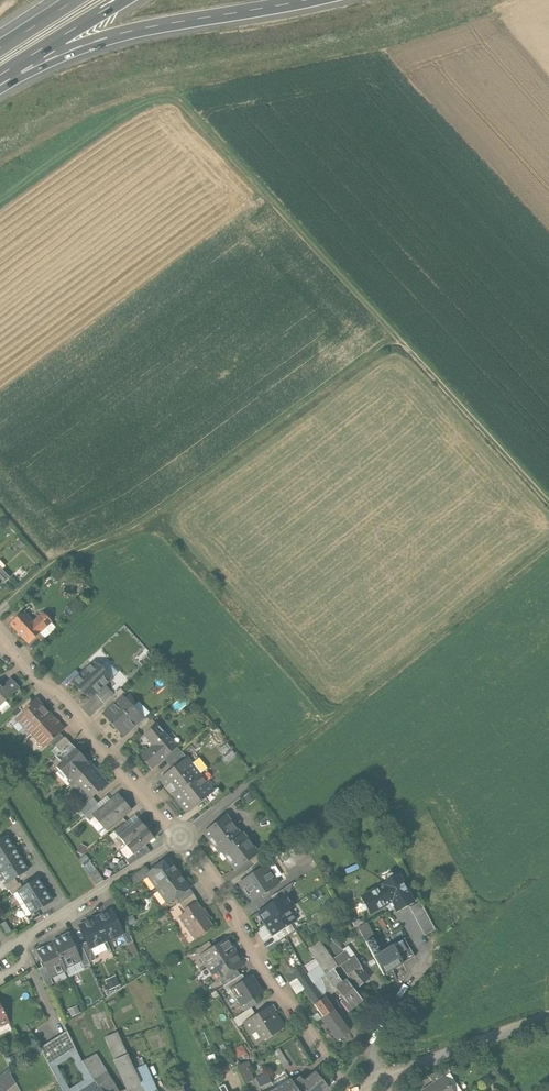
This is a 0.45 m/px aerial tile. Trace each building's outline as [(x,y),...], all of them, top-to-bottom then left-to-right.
[(16,543),(20,548),(24,544),(20,539),(16,543)] [(0,586),(10,578),(0,567),(0,586)] [(24,612),(11,624),(28,644),(41,633),(52,623),(43,613),(33,622),(24,612)] [(56,628),(52,623),(41,633),(45,638),(56,628)] [(93,662),(73,681),(84,693),(93,698),(96,694),(106,686),(113,679),(101,666),(93,662)] [(20,688),(11,678),(6,683),(8,684),(3,689),(0,685),(0,706),(20,688)] [(114,695),(106,686),(96,694),(104,703),(111,697),(114,695)] [(121,688),(114,695),(111,697),(116,702),(123,696),(125,693),(121,688)] [(123,696),(116,702),(103,713),(124,736),(138,724),(143,718),(123,696)] [(12,713),(16,717),(30,704),(33,701),(30,697),(12,713)] [(18,719),(31,733),(52,714),(37,698),(33,701),(30,704),(32,707),(18,719)] [(138,724),(147,734),(157,724),(159,722),(150,713),(143,718),(138,724)] [(65,729),(52,714),(31,733),(44,747),(49,742),(60,733),(65,729)] [(155,745),(142,757),(152,769),(164,759),(177,746),(157,724),(147,734),(145,735),(155,745)] [(64,738),(60,733),(49,742),(54,747),(56,746),(64,738)] [(65,737),(64,738),(56,746),(60,751),(70,742),(65,737)] [(228,750),(225,745),(221,748),(222,750),(220,752),(222,755),(228,750)] [(164,759),(168,764),(182,752),(177,746),(164,759)] [(68,781),(71,784),(93,765),(89,761),(88,762),(77,749),(57,766),(69,780),(68,781)] [(187,757),(182,752),(168,764),(173,769),(187,757)] [(160,779),(174,796),(201,774),(187,757),(173,769),(160,779)] [(108,783),(93,765),(71,784),(86,802),(92,797),(108,783)] [(214,790),(201,774),(174,796),(187,812),(214,790)] [(255,800),(249,793),(244,797),(250,804),(255,800)] [(100,809),(93,815),(95,817),(108,831),(132,810),(118,794),(100,809)] [(96,804),(98,803),(92,797),(86,802),(79,809),(84,815),(85,815),(96,804)] [(85,815),(90,821),(95,817),(93,815),(100,809),(96,804),(85,815)] [(227,814),(205,832),(221,853),(223,851),(234,843),(233,841),(243,834),(227,814)] [(126,822),(131,828),(139,820),(135,815),(126,822)] [(119,836),(127,846),(147,830),(139,820),(131,828),(119,836)] [(154,839),(147,830),(127,846),(134,855),(145,846),(154,839)] [(245,832),(243,834),(233,841),(234,843),(223,851),(237,869),(250,859),(260,851),(245,832)] [(14,847),(7,836),(0,841),(0,856),(14,847)] [(77,852),(83,855),(87,847),(81,844),(77,852)] [(150,852),(145,846),(134,855),(127,861),(130,865),(150,852)] [(14,847),(0,856),(0,871),(1,871),(21,858),(14,847)] [(261,850),(260,851),(250,859),(254,864),(262,858),(265,856),(261,850)] [(93,863),(86,854),(79,860),(86,869),(93,863)] [(28,870),(21,858),(1,871),(8,883),(15,878),(28,870)] [(254,864),(251,868),(245,872),(248,877),(267,865),(262,858),(254,864)] [(147,875),(157,889),(179,873),(169,859),(151,873),(147,875)] [(248,877),(240,883),(252,901),(279,884),(267,865),(248,877)] [(135,884),(147,875),(151,873),(146,867),(131,878),(135,884)] [(89,875),(97,886),(104,881),(97,870),(89,875)] [(190,888),(179,873),(157,889),(168,903),(176,898),(190,888)] [(383,885),(362,896),(371,913),(393,901),(398,911),(415,902),(401,874),(382,884),(383,885)] [(7,891),(9,889),(18,884),(15,878),(8,883),(4,885),(7,891)] [(18,892),(25,903),(46,890),(39,879),(24,888),(18,892)] [(12,895),(18,892),(24,888),(20,882),(18,884),(9,889),(12,895)] [(293,883),(283,889),(286,895),(293,891),(293,883)] [(176,898),(180,903),(193,893),(190,888),(176,898)] [(275,902),(286,895),(283,889),(272,897),(275,902)] [(53,901),(46,890),(25,903),(32,914),(37,911),(53,901)] [(199,901),(193,893),(180,903),(185,910),(197,902),(199,901)] [(259,912),(266,923),(289,909),(293,905),(286,895),(275,902),(259,912)] [(197,902),(185,910),(186,912),(180,917),(196,940),(214,927),(208,918),(210,917),(204,909),(203,910),(197,902)] [(435,930),(420,902),(410,908),(425,935),(435,930)] [(266,923),(273,935),(276,934),(291,924),(296,921),(289,909),(266,923)] [(113,910),(96,918),(107,942),(123,935),(124,934),(120,927),(113,910)] [(40,916),(37,911),(32,914),(27,918),(30,922),(40,916)] [(136,922),(133,915),(125,919),(128,925),(136,922)] [(359,928),(367,943),(373,940),(371,936),(389,927),(382,915),(359,928)] [(92,949),(107,942),(96,918),(79,926),(87,943),(90,950),(92,949)] [(295,930),(291,924),(276,934),(279,940),(295,930)] [(126,925),(120,927),(124,934),(123,935),(128,945),(134,942),(126,925)] [(52,942),(54,945),(65,969),(81,962),(75,948),(69,934),(52,942)] [(201,955),(209,967),(236,950),(228,938),(213,947),(201,955)] [(325,948),(334,960),(345,952),(336,939),(325,948)] [(367,943),(375,958),(380,955),(377,950),(378,949),(373,940),(367,943)] [(197,949),(201,955),(213,947),(209,942),(197,949)] [(327,975),(339,966),(334,960),(325,948),(321,942),(309,949),(315,959),(327,975)] [(87,943),(82,945),(90,962),(96,959),(92,949),(90,950),(87,943)] [(66,971),(65,969),(54,945),(38,952),(45,966),(50,979),(66,971)] [(90,964),(90,962),(82,945),(75,948),(81,962),(84,967),(90,964)] [(393,947),(380,955),(375,958),(384,975),(403,965),(393,947)] [(244,964),(236,950),(209,967),(217,981),(220,979),(237,969),(244,964)] [(351,959),(345,952),(334,960),(339,966),(340,968),(341,967),(351,959)] [(355,955),(351,959),(341,967),(351,980),(349,982),(356,991),(371,980),(363,969),(355,955)] [(322,980),(327,976),(327,975),(315,959),(309,963),(322,980)] [(297,994),(304,989),(314,983),(301,965),(285,977),(297,994)] [(53,985),(50,979),(45,966),(38,969),(47,987),(53,985)] [(329,997),(338,990),(337,989),(348,980),(349,982),(351,980),(341,967),(340,968),(339,966),(327,975),(327,976),(322,980),(325,983),(331,992),(327,995),(329,997)] [(220,979),(224,986),(241,975),(237,969),(220,979)] [(242,974),(241,975),(224,986),(228,992),(232,990),(231,989),(246,980),(242,974)] [(246,980),(231,989),(232,990),(242,1006),(254,999),(264,992),(253,975),(246,980)] [(356,991),(349,982),(348,980),(337,989),(338,990),(346,1001),(343,1003),(350,1013),(365,1003),(356,991)] [(112,990),(108,982),(102,985),(105,993),(112,990)] [(304,989),(316,1005),(325,999),(314,983),(304,989)] [(242,1006),(246,1012),(252,1008),(257,1004),(254,999),(242,1006)] [(316,1005),(325,1018),(334,1012),(325,999),(316,1005)] [(9,1023),(0,1005),(0,1027),(9,1023)] [(285,1027),(271,1005),(256,1014),(243,1022),(244,1024),(257,1044),(285,1027)] [(239,1027),(244,1024),(243,1022),(256,1014),(252,1008),(246,1012),(233,1019),(239,1027)] [(347,1029),(334,1012),(325,1018),(337,1036),(347,1029)] [(79,1025),(68,1031),(73,1042),(85,1036),(79,1025)] [(96,1055),(83,1062),(65,1032),(40,1049),(64,1090),(119,1090),(96,1055)] [(105,1038),(115,1062),(128,1056),(117,1033),(105,1038)] [(247,1053),(243,1045),(235,1049),(239,1057),(247,1053)] [(274,1052),(285,1070),(291,1067),(279,1048),(274,1052)] [(135,1071),(128,1056),(115,1062),(128,1090),(144,1090),(135,1071)] [(15,1063),(12,1057),(6,1059),(9,1065),(15,1063)] [(246,1063),(238,1067),(246,1084),(254,1081),(246,1063)] [(144,1090),(158,1090),(146,1065),(135,1071),(144,1090)] [(19,1069),(23,1076),(27,1073),(24,1067),(19,1069)] [(16,1084),(11,1076),(10,1068),(0,1076),(0,1090),(7,1090),(16,1084)] [(305,1090),(327,1090),(329,1089),(316,1073),(305,1082),(300,1077),(296,1081),(305,1090)] [(272,1083),(267,1074),(256,1079),(260,1087),(272,1083)] [(422,1090),(452,1090),(447,1084),(443,1078),(422,1090)] [(276,1088),(278,1090),(299,1090),(291,1080),(276,1088)] [(447,1084),(452,1090),(460,1090),(453,1080),(447,1084)]
